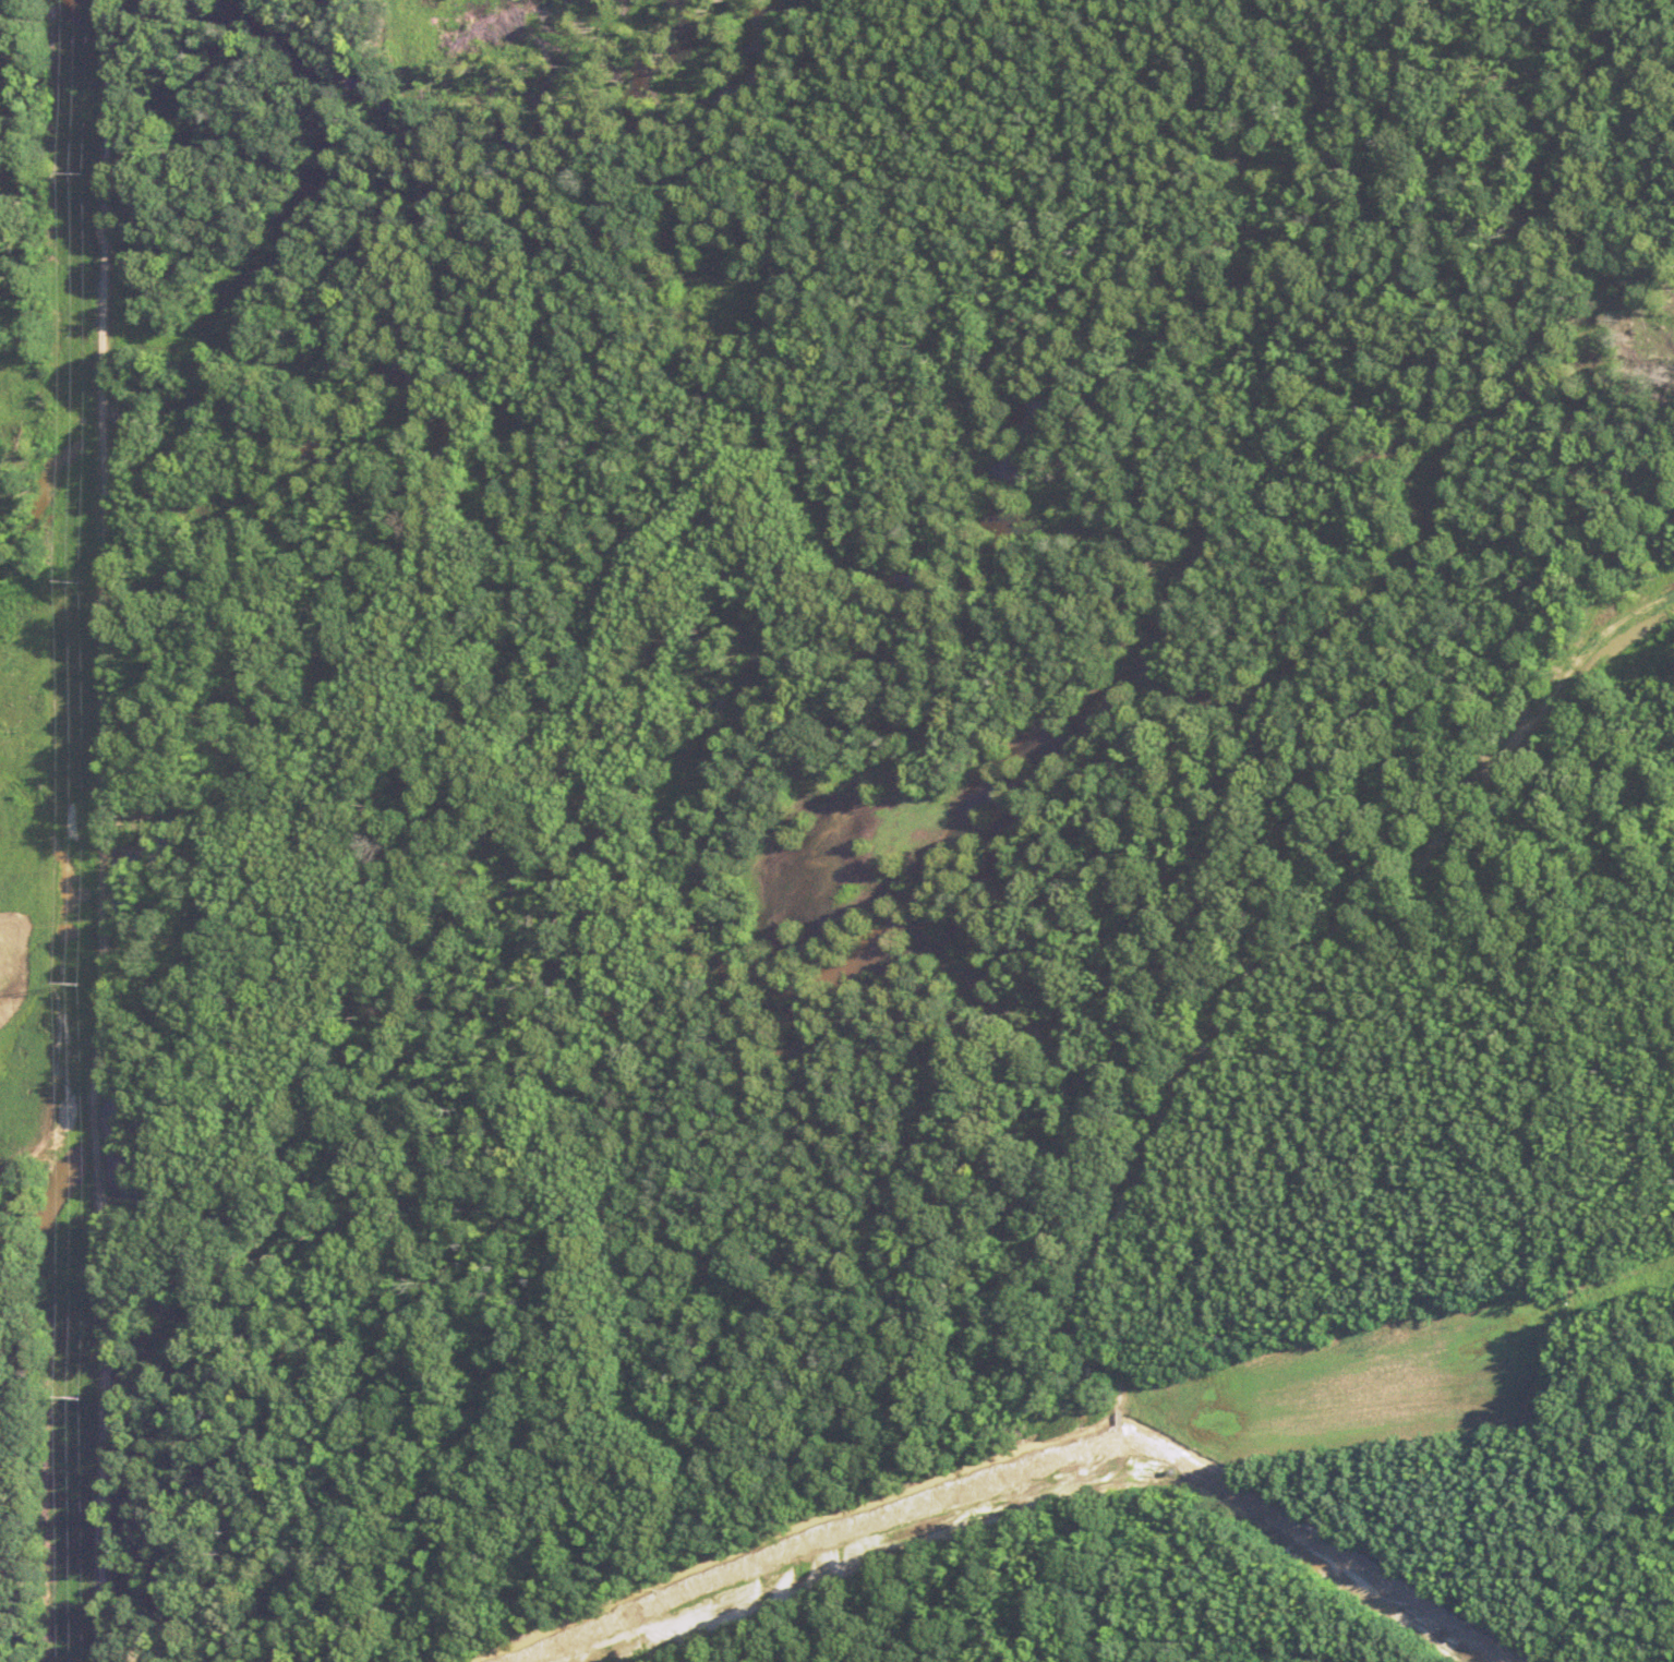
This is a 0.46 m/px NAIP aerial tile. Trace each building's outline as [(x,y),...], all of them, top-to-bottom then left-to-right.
[(119,403),(108,403),(108,422),(119,422),(119,403)]
